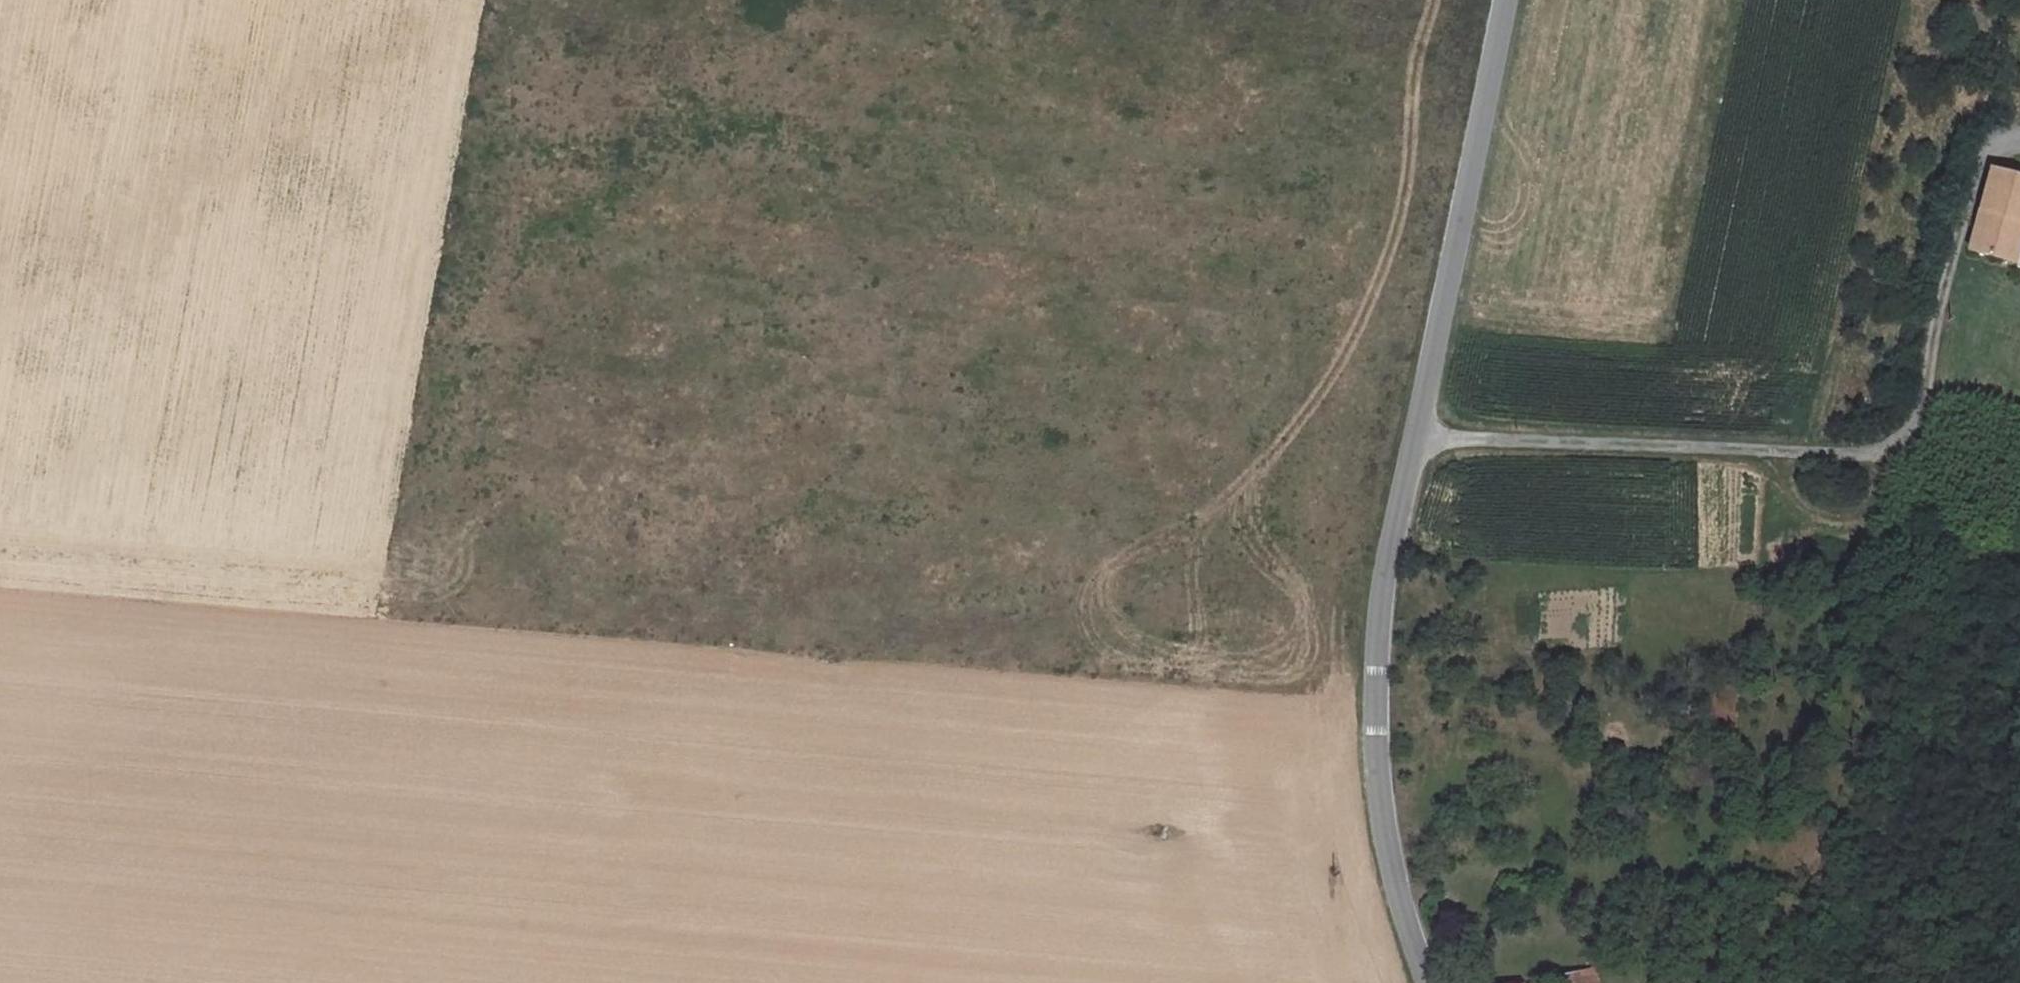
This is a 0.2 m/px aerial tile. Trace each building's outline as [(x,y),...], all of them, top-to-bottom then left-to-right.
[(1991,169),(1968,254),(2019,266),(2019,260),(2019,176),(1991,169)] [(1570,967),(1574,982),(1592,982),(1587,964),(1570,967)]
